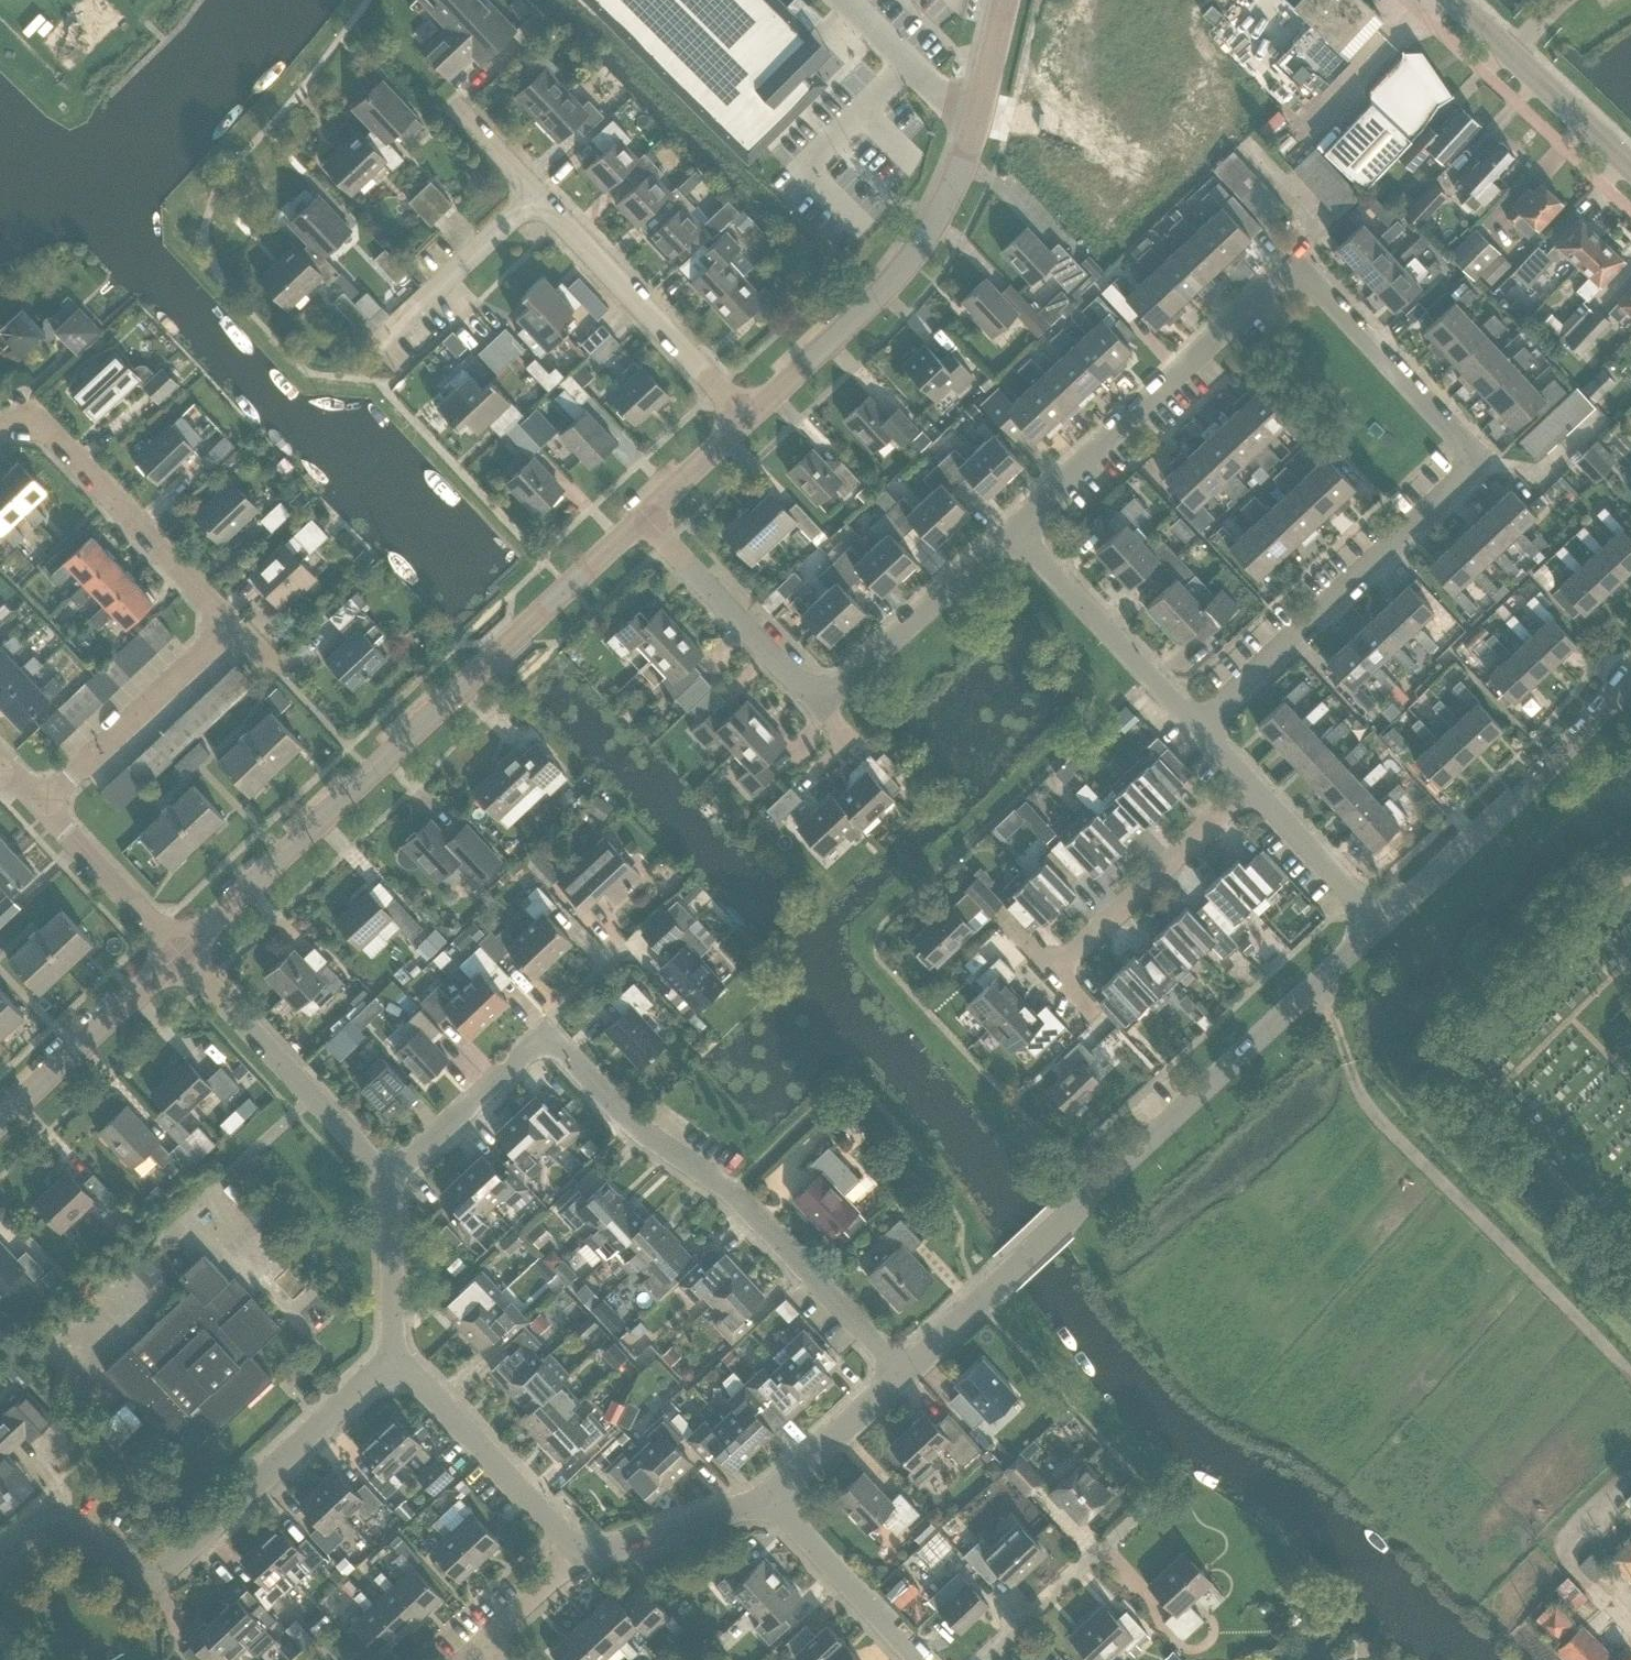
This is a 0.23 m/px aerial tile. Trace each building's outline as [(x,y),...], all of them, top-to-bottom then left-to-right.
[(514,29),(487,0),(421,0),(447,28),(423,50),(448,77),(473,54),(480,62),(514,29)] [(508,7),(517,16),(520,20),(530,10),(521,0),(514,0),(511,3),(509,4),(507,6),(508,7)] [(707,121),(748,162),(769,141),(755,128),(813,69),(793,49),(810,31),(810,32),(811,31),(781,0),(585,0),(707,121)] [(1058,63),(1089,94),(1097,86),(1140,127),(1141,126),(1140,125),(1201,60),(1204,62),(1166,22),(1187,1),(1192,6),(1198,0),(1099,0),(1107,8),(1111,4),(1125,18),(1100,43),(1089,32),(1058,63)] [(1311,25),(1274,63),(1297,85),(1302,79),(1310,86),(1319,77),(1326,83),(1349,60),(1346,56),(1382,19),(1362,0),(1285,0),(1311,25)] [(1212,5),(1203,15),(1216,26),(1224,17),(1212,5)] [(533,12),(512,33),(528,48),(548,27),(533,12)] [(1370,90),(1371,103),(1323,152),(1363,190),(1422,129),(1438,105),(1453,94),(1453,93),(1449,95),(1420,53),(1403,54),(1403,50),(1402,50),(1402,56),(1370,90)] [(535,118),(565,90),(551,75),(558,68),(542,51),(522,70),(532,80),(515,96),(535,118)] [(371,128),(361,137),(376,153),(380,149),(383,152),(391,145),(387,141),(413,116),(380,81),(352,108),(371,128)] [(630,96),(624,88),(609,101),(615,108),(630,96)] [(580,106),(565,90),(535,118),(556,141),(573,124),(583,135),(603,117),(587,99),(580,106)] [(1459,106),(1436,129),(1428,122),(1423,129),(1397,156),(1413,169),(1432,149),(1445,160),(1479,125),(1459,106)] [(604,191),(622,173),(637,160),(623,146),(631,138),(613,119),(591,140),(603,153),(584,170),(604,191)] [(404,159),(391,145),(383,152),(380,149),(376,153),(361,137),(357,133),(324,165),(351,193),(384,161),(392,170),(404,159)] [(1516,159),(1495,140),(1482,153),(1481,153),(1459,176),(1475,191),(1466,201),(1474,209),(1500,182),(1497,179),(1516,159)] [(1301,179),(1324,158),(1315,148),(1292,170),(1301,179)] [(1213,169),(1223,179),(1242,161),(1233,151),(1213,169)] [(637,160),(622,173),(635,186),(616,204),(635,225),(654,207),(669,193),(655,179),(662,172),(644,153),(637,160)] [(1324,158),(1301,179),(1310,189),(1332,167),(1324,158)] [(1232,189),(1251,170),(1242,161),(1223,179),(1232,189)] [(1310,189),(1323,203),(1346,181),(1332,167),(1310,189)] [(696,169),(676,187),(682,193),(684,195),(703,177),(696,169)] [(1251,170),(1232,189),(1241,198),(1261,180),(1251,170)] [(1258,217),(1278,198),(1261,180),(1241,198),(1258,217)] [(430,181),(422,189),(445,212),(452,205),(430,181)] [(1346,181),(1323,203),(1336,217),(1359,196),(1346,181)] [(1214,213),(1205,222),(1239,258),(1246,252),(1241,246),(1261,227),(1218,182),(1200,198),(1214,213)] [(1538,229),(1563,203),(1541,182),(1533,191),(1529,187),(1512,205),(1514,207),(1506,216),(1516,225),(1523,216),(1538,229)] [(1447,196),(1434,184),(1406,212),(1419,225),(1447,196)] [(676,187),(669,193),(654,207),(666,220),(648,238),(667,258),(682,244),(691,253),(709,236),(711,238),(732,219),(738,213),(739,212),(728,200),(699,227),(687,213),(694,206),(684,195),(682,193),(676,187)] [(445,212),(422,189),(408,202),(430,226),(445,212)] [(1412,200),(1402,191),(1393,201),(1402,210),(1412,200)] [(1116,194),(1090,213),(1103,232),(1130,213),(1116,194)] [(318,265),(325,259),(322,256),(349,230),(317,196),(289,223),(308,244),(298,253),(311,267),(315,263),(318,265)] [(1288,208),(1278,198),(1258,217),(1268,227),(1288,208)] [(738,213),(732,219),(743,231),(751,223),(754,221),(743,209),(740,211),(739,212),(738,213)] [(1175,222),(1218,267),(1227,259),(1232,265),(1239,258),(1205,222),(1196,230),(1182,216),(1175,222)] [(1577,265),(1601,239),(1579,218),(1555,244),(1555,245),(1547,253),(1539,246),(1514,273),(1529,287),(1553,261),(1556,263),(1565,254),(1577,265)] [(1381,243),(1383,245),(1403,227),(1396,219),(1376,238),(1362,222),(1336,245),(1355,266),(1381,243)] [(1208,276),(1218,267),(1175,222),(1168,228),(1182,243),(1173,252),(1207,288),(1214,282),(1208,276)] [(1500,253),(1489,241),(1476,229),(1450,256),(1474,279),(1480,273),(1491,283),(1510,264),(1499,254),(1500,253)] [(1085,273),(1079,267),(1058,244),(1047,255),(1025,231),(1002,253),(1031,283),(1046,269),(1060,285),(1066,291),(1085,273)] [(710,304),(740,276),(727,262),(740,249),(725,233),(698,258),(708,268),(691,283),(710,304)] [(1144,240),(1137,246),(1143,252),(1149,246),(1153,243),(1147,236),(1144,240)] [(1626,262),(1601,239),(1577,265),(1589,276),(1576,290),(1589,301),(1592,297),(1601,287),(1601,288),(1626,262)] [(1355,266),(1374,287),(1400,264),(1402,265),(1421,247),(1415,240),(1395,258),(1383,245),(1381,243),(1355,266)] [(1200,295),(1207,288),(1173,252),(1163,261),(1149,246),(1143,252),(1185,298),(1195,289),(1200,295)] [(338,273),(325,259),(318,265),(315,263),(311,267),(298,253),(294,248),(260,280),(287,309),(321,277),(327,284),(338,273)] [(395,283),(406,273),(383,249),(373,259),(395,283)] [(1176,306),(1185,298),(1143,252),(1136,259),(1150,273),(1141,282),(1175,319),(1182,312),(1176,306)] [(1104,270),(1089,254),(1081,262),(1096,278),(1104,270)] [(1416,280),(1402,265),(1400,264),(1374,287),(1397,312),(1442,270),(1435,262),(1416,280)] [(523,293),(531,302),(535,299),(558,323),(579,302),(566,288),(560,294),(542,275),(523,293)] [(756,293),(740,276),(710,304),(732,327),(749,312),(759,322),(778,303),(763,287),(756,293)] [(1175,319),(1141,282),(1131,291),(1117,276),(1101,291),(1128,320),(1137,312),(1153,328),(1162,319),(1168,325),(1175,319)] [(992,339),(1018,314),(986,279),(961,302),(981,324),(979,325),(992,339)] [(1426,345),(1433,352),(1470,318),(1461,309),(1476,295),(1470,288),(1423,330),(1432,339),(1426,345)] [(1608,312),(1618,321),(1627,312),(1630,316),(1630,288),(1608,312)] [(1061,290),(1039,310),(1038,311),(1050,324),(1062,313),(1061,312),(1059,310),(1070,300),(1061,290)] [(354,325),(364,316),(341,292),(332,301),(354,325)] [(1085,334),(1120,371),(1127,364),(1121,358),(1131,349),(1125,343),(1135,334),(1098,295),(1088,304),(1081,311),(1095,325),(1085,334)] [(1516,297),(1512,302),(1509,305),(1507,307),(1520,319),(1529,309),(1516,297)] [(535,299),(531,302),(515,318),(532,337),(526,343),(539,357),(565,333),(556,324),(558,323),(535,299)] [(1538,327),(1559,347),(1565,340),(1579,325),(1593,311),(1582,301),(1562,323),(1551,313),(1538,327)] [(1579,325),(1565,340),(1580,353),(1610,322),(1595,308),(1593,311),(1579,325)] [(100,332),(78,309),(59,326),(55,323),(51,319),(49,317),(46,317),(44,319),(41,321),(42,325),(44,327),(40,330),(21,310),(0,329),(0,335),(19,356),(38,339),(42,343),(54,331),(77,354),(100,332)] [(1470,318),(1433,352),(1439,359),(1445,353),(1454,362),(1500,320),(1494,314),(1479,327),(1470,318)] [(1463,384),(1500,350),(1491,341),(1506,327),(1500,320),(1454,362),(1462,372),(1456,377),(1463,384)] [(580,344),(588,352),(608,333),(601,325),(580,344)] [(498,334),(518,355),(523,350),(504,328),(498,334)] [(1113,377),(1120,371),(1085,334),(1076,343),(1062,328),(1055,334),(1098,380),(1107,371),(1113,377)] [(608,333),(588,352),(598,363),(618,344),(608,333)] [(498,334),(488,343),(508,364),(518,355),(498,334)] [(1089,389),(1098,380),(1055,334),(1049,341),(1063,356),(1053,364),(1088,401),(1095,394),(1089,389)] [(496,375),(508,364),(488,343),(477,354),(496,375)] [(958,394),(974,379),(954,358),(945,367),(924,346),(903,366),(936,401),(950,387),(958,394)] [(1484,395),(1530,353),(1524,346),(1509,360),(1500,350),(1463,384),(1469,391),(1475,386),(1484,395)] [(1493,416),(1530,383),(1521,373),(1536,359),(1530,353),(1484,395),(1492,404),(1486,409),(1493,416)] [(95,419),(138,380),(114,354),(71,393),(95,419)] [(1081,407),(1088,401),(1053,364),(1044,373),(1030,358),(1023,365),(1066,410),(1076,402),(1081,407)] [(655,409),(669,396),(642,368),(641,369),(634,361),(622,373),(629,380),(611,398),(634,423),(652,406),(655,409)] [(571,373),(581,384),(582,385),(583,387),(586,385),(594,377),(581,363),(580,364),(573,371),(571,373)] [(1057,419),(1066,410),(1023,365),(1017,371),(1031,386),(1021,395),(1056,431),(1063,425),(1057,419)] [(453,425),(462,417),(460,414),(484,392),(483,391),(462,368),(447,382),(453,388),(435,406),(453,425)] [(1615,382),(1601,368),(1583,386),(1597,400),(1615,382)] [(158,402),(176,385),(161,370),(144,387),(158,402)] [(579,407),(589,397),(569,375),(558,384),(579,407)] [(1539,392),(1530,383),(1493,416),(1499,423),(1505,418),(1514,428),(1560,385),(1554,378),(1539,392)] [(460,414),(462,417),(478,433),(496,416),(503,423),(517,410),(492,383),(483,391),(484,392),(460,414)] [(1240,397),(1274,434),(1283,425),(1297,440),(1304,433),(1262,388),(1252,397),(1247,391),(1240,397)] [(1049,438),(1056,431),(1021,395),(1012,403),(998,389),(991,395),(982,404),(1015,439),(1024,430),(1034,441),(1044,432),(1049,438)] [(1566,399),(1584,418),(1595,408),(1577,389),(1566,399)] [(1238,410),(1229,418),(1272,464),(1279,458),(1265,443),(1274,434),(1240,397),(1233,404),(1238,410)] [(899,444),(915,430),(896,410),(887,418),(868,398),(844,420),(872,451),(890,435),(899,444)] [(1584,418),(1566,399),(1556,408),(1574,428),(1584,418)] [(973,403),(966,410),(965,410),(975,420),(982,413),(973,403)] [(1556,408),(1546,417),(1564,437),(1574,428),(1556,408)] [(590,468),(616,444),(585,412),(559,436),(590,468)] [(149,450),(135,462),(156,484),(193,449),(192,448),(202,438),(181,415),(171,425),(170,424),(146,447),(149,450)] [(532,417),(521,427),(516,422),(506,432),(525,452),(528,455),(549,436),(532,417)] [(1546,417),(1537,426),(1555,446),(1564,437),(1546,417)] [(1214,421),(1207,428),(1242,464),(1251,455),(1260,464),(1265,470),(1272,464),(1229,418),(1220,427),(1214,421)] [(986,442),(976,451),(1004,481),(1022,464),(983,422),(975,430),(986,442)] [(1537,426),(1527,435),(1545,454),(1555,446),(1537,426)] [(1232,473),(1242,464),(1207,428),(1200,434),(1206,440),(1197,449),(1240,494),(1246,488),(1232,473)] [(922,430),(912,440),(910,442),(919,452),(932,440),(922,430)] [(1536,464),(1545,454),(1527,435),(1517,444),(1536,464)] [(209,469),(232,447),(223,438),(200,459),(209,469)] [(1617,461),(1597,440),(1575,461),(1595,482),(1617,461)] [(1310,472),(1344,509),(1351,502),(1345,496),(1355,487),(1312,442),(1305,448),(1319,463),(1310,472)] [(955,449),(939,463),(959,485),(967,478),(986,498),(1004,481),(976,451),(966,461),(955,449)] [(1175,458),(1210,494),(1219,486),(1233,501),(1240,494),(1197,449),(1187,457),(1182,451),(1175,458)] [(843,496),(859,482),(840,462),(830,471),(811,451),(787,473),(816,503),(834,486),(843,496)] [(1200,503),(1210,494),(1175,458),(1168,464),(1174,470),(1164,479),(1183,499),(1176,506),(1200,532),(1214,518),(1200,503)] [(536,513),(561,489),(533,460),(508,483),(536,513)] [(0,481),(0,486),(23,511),(22,511),(35,525),(45,516),(32,503),(45,491),(19,463),(0,481)] [(924,500),(952,529),(970,513),(951,493),(959,485),(939,463),(922,479),(933,491),(924,500)] [(1255,469),(1250,473),(1260,484),(1269,475),(1265,470),(1260,464),(1255,469)] [(1337,515),(1344,509),(1310,472),(1300,481),(1286,466),(1280,472),(1322,518),(1332,509),(1337,515)] [(1287,493),(1277,502),(1312,539),(1319,532),(1313,526),(1322,518),(1280,472),(1273,478),(1287,493)] [(1564,484),(1575,496),(1576,497),(1579,494),(1578,493),(1577,492),(1562,476),(1559,479),(1564,484)] [(219,544),(255,510),(230,483),(194,517),(219,544)] [(865,485),(856,493),(864,501),(872,494),(865,485)] [(14,545),(23,537),(10,523),(22,511),(23,511),(0,486),(0,530),(14,545)] [(1510,489),(1489,509),(1514,535),(1512,537),(1531,557),(1539,550),(1520,530),(1534,516),(1510,489)] [(308,499),(298,491),(288,502),(298,510),(308,499)] [(1532,498),(1527,503),(1536,514),(1539,511),(1546,504),(1537,494),(1532,498)] [(812,539),(819,532),(794,504),(784,513),(768,495),(742,520),(740,518),(722,534),(750,564),(794,523),(810,540),(812,539)] [(1247,502),(1290,548),(1300,539),(1305,545),(1312,539),(1277,502),(1268,511),(1254,496),(1247,502)] [(886,513),(906,534),(915,526),(934,546),(952,529),(924,500),(914,509),(903,497),(886,513)] [(1112,570),(1142,542),(1132,531),(1150,514),(1133,497),(1107,522),(1116,532),(1095,552),(1112,570)] [(1281,557),(1290,548),(1247,502),(1241,509),(1255,524),(1245,533),(1280,569),(1287,563),(1281,557)] [(270,532),(290,514),(280,503),(259,521),(270,532)] [(1624,575),(1630,568),(1630,540),(1622,530),(1624,528),(1604,506),(1597,513),(1616,533),(1603,546),(1600,549),(1624,575)] [(1500,549),(1512,537),(1514,535),(1489,509),(1469,528),(1493,554),(1492,556),(1511,576),(1519,569),(1500,549)] [(871,548),(899,578),(917,562),(898,541),(906,534),(886,513),(870,528),(881,540),(871,548)] [(301,562),(328,537),(311,518),(247,578),(264,597),(267,594),(281,610),(316,578),(301,562)] [(1273,576),(1280,569),(1245,533),(1236,541),(1222,526),(1215,533),(1258,579),(1267,570),(1273,576)] [(1600,549),(1603,546),(1583,526),(1576,533),(1595,553),(1581,566),(1580,567),(1604,594),(1624,575),(1600,549)] [(1479,568),(1492,556),(1493,554),(1469,528),(1448,547),(1473,574),(1472,575),(1491,595),(1498,588),(1479,568)] [(819,532),(812,539),(818,546),(828,536),(821,529),(819,532)] [(73,572),(84,584),(85,585),(111,559),(90,538),(51,576),(59,585),(73,572)] [(1151,552),(1142,542),(1112,570),(1129,587),(1149,568),(1158,577),(1178,558),(1162,541),(1151,552)] [(1583,613),(1604,594),(1580,567),(1581,566),(1562,546),(1555,552),(1574,572),(1559,587),(1583,613)] [(899,578),(871,548),(860,559),(849,547),(833,562),(853,583),(862,576),(880,596),(899,578)] [(1473,574),(1448,547),(1427,567),(1451,592),(1449,594),(1464,609),(1459,613),(1470,624),(1482,613),(1458,588),(1472,575),(1473,574)] [(364,549),(354,559),(358,563),(364,569),(365,569),(373,560),(374,559),(374,558),(364,549)] [(1163,624),(1204,585),(1178,558),(1158,577),(1167,587),(1146,607),(1163,624)] [(85,585),(84,584),(70,598),(79,606),(92,593),(104,606),(105,606),(131,581),(111,559),(85,585)] [(817,599),(846,629),(864,612),(845,591),(853,583),(833,562),(817,577),(828,589),(817,599)] [(784,598),(802,582),(793,572),(775,589),(784,598)] [(49,583),(40,574),(27,587),(36,596),(49,583)] [(105,606),(104,606),(91,619),(99,628),(113,615),(125,628),(152,602),(131,581),(105,606)] [(1213,595),(1204,585),(1163,624),(1180,643),(1201,623),(1209,631),(1238,605),(1222,587),(1213,595)] [(1408,585),(1387,604),(1412,631),(1411,632),(1429,652),(1437,645),(1418,625),(1433,611),(1408,585)] [(349,638),(325,661),(351,688),(385,657),(372,643),(383,633),(364,612),(370,607),(356,593),(351,598),(330,618),(339,628),(349,638)] [(1530,637),(1554,663),(1575,643),(1551,618),(1553,616),(1533,595),(1526,602),(1545,622),(1531,635),(1530,637)] [(846,629),(817,599),(807,609),(796,597),(789,603),(828,645),(846,629)] [(0,607),(0,619),(1,620),(3,618),(11,611),(4,603),(0,607)] [(1398,644),(1411,632),(1412,631),(1387,604),(1367,624),(1391,650),(1390,651),(1409,671),(1416,664),(1398,644)] [(1502,604),(1495,611),(1505,622),(1513,615),(1502,604)] [(637,643),(652,659),(681,632),(660,610),(643,626),(634,616),(606,643),(621,659),(637,643)] [(1530,637),(1531,635),(1513,615),(1505,622),(1524,642),(1511,654),(1509,655),(1534,682),(1554,663),(1530,637)] [(147,626),(165,645),(174,637),(156,618),(147,626)] [(1377,664),(1390,651),(1391,650),(1367,624),(1346,643),(1371,669),(1370,670),(1389,690),(1396,684),(1377,664)] [(139,634),(157,653),(165,645),(147,626),(139,634)] [(90,644),(77,630),(69,638),(82,652),(90,644)] [(691,707),(713,687),(699,672),(693,678),(685,670),(702,655),(681,632),(652,659),(667,675),(660,682),(687,711),(691,707)] [(63,642),(55,634),(45,644),(52,652),(63,642)] [(139,634),(129,643),(148,662),(157,653),(139,634)] [(1509,655),(1511,654),(1492,634),(1485,641),(1504,661),(1488,675),(1490,677),(1513,701),(1534,682),(1509,655)] [(8,658),(22,645),(12,636),(0,648),(0,664),(7,657),(8,658)] [(129,643),(120,652),(139,670),(148,662),(129,643)] [(1356,683),(1370,670),(1371,669),(1346,643),(1326,662),(1349,688),(1348,689),(1368,711),(1376,703),(1356,683)] [(120,652),(112,659),(129,679),(139,670),(120,652)] [(28,679),(42,666),(33,657),(19,670),(8,658),(7,657),(0,664),(0,702),(1,703),(28,678),(28,679)] [(112,659),(103,667),(121,687),(129,679),(112,659)] [(103,667),(94,676),(112,695),(121,687),(103,667)] [(228,675),(245,694),(254,686),(236,667),(228,675)] [(228,675),(218,684),(236,702),(245,694),(228,675)] [(94,676),(85,685),(103,704),(112,695),(94,676)] [(28,678),(1,703),(22,725),(62,687),(53,677),(40,690),(28,679),(28,678)] [(1490,677),(1483,684),(1484,684),(1506,708),(1513,701),(1490,677)] [(1257,725),(1276,746),(1303,721),(1301,719),(1289,706),(1309,688),(1302,680),(1281,700),(1282,701),(1257,725)] [(1456,722),(1480,748),(1501,729),(1478,703),(1479,701),(1460,680),(1452,687),(1471,708),(1458,720),(1456,722)] [(218,684),(209,692),(227,711),(236,702),(218,684)] [(85,685),(76,693),(95,711),(103,704),(85,685)] [(725,700),(713,687),(691,707),(703,721),(692,731),(707,747),(718,736),(734,753),(766,722),(746,701),(724,722),(714,711),(725,700)] [(276,688),(266,697),(280,712),(290,702),(276,688)] [(209,692),(199,702),(217,720),(227,711),(209,692)] [(76,693),(68,701),(85,721),(95,711),(76,693)] [(1456,722),(1458,720),(1439,700),(1432,706),(1450,727),(1437,739),(1435,740),(1460,767),(1480,748),(1456,722)] [(68,701),(59,709),(77,729),(85,721),(68,701)] [(1322,742),(1321,740),(1308,727),(1328,708),(1321,701),(1301,719),(1303,721),(1276,746),(1296,766),(1322,742)] [(199,702),(192,709),(209,728),(217,720),(199,702)] [(59,709),(49,718),(68,737),(77,729),(59,709)] [(192,709),(182,718),(200,736),(209,728),(192,709)] [(219,761),(249,794),(303,745),(272,712),(250,732),(248,730),(238,740),(240,742),(219,761)] [(58,747),(68,737),(49,718),(40,728),(58,747)] [(182,718),(173,726),(192,744),(200,736),(182,718)] [(1438,786),(1460,767),(1435,740),(1437,739),(1418,719),(1410,726),(1429,746),(1414,760),(1438,786)] [(766,722),(734,753),(749,769),(737,779),(753,796),(774,776),(763,764),(785,743),(766,722)] [(1341,762),(1340,761),(1328,748),(1347,729),(1340,722),(1321,740),(1322,742),(1296,766),(1315,787),(1341,762)] [(1408,742),(1392,725),(1382,735),(1398,752),(1408,742)] [(173,726),(164,735),(183,752),(192,744),(173,726)] [(1388,748),(1372,730),(1365,738),(1381,755),(1388,748)] [(164,735),(157,742),(174,761),(183,752),(164,735)] [(1143,769),(1131,780),(1162,812),(1178,797),(1171,790),(1179,782),(1182,785),(1192,776),(1154,736),(1144,745),(1152,754),(1140,766),(1143,769)] [(157,742),(148,750),(166,769),(174,761),(157,742)] [(536,742),(519,758),(512,751),(499,764),(501,766),(473,791),(498,818),(538,780),(550,793),(567,778),(561,771),(562,770),(536,742)] [(1360,783),(1359,782),(1346,768),(1367,750),(1360,742),(1340,761),(1341,762),(1315,787),(1334,808),(1360,783)] [(185,777),(208,754),(198,743),(174,766),(185,777)] [(915,754),(908,746),(896,757),(903,765),(915,754)] [(148,750),(139,759),(157,777),(166,769),(148,750)] [(837,802),(862,829),(893,800),(890,797),(900,788),(891,778),(870,756),(850,775),(857,782),(837,802)] [(139,759),(130,768),(147,786),(157,777),(139,759)] [(1380,804),(1379,803),(1366,789),(1386,770),(1379,763),(1359,782),(1360,783),(1334,808),(1354,829),(1380,804)] [(130,768),(121,776),(139,794),(147,786),(130,768)] [(121,776),(111,785),(130,803),(139,794),(121,776)] [(1115,789),(1102,801),(1129,830),(1138,821),(1145,828),(1162,812),(1131,780),(1118,793),(1115,789)] [(1380,804),(1354,829),(1373,850),(1400,825),(1385,810),(1405,791),(1399,784),(1379,803),(1380,804)] [(120,812),(130,803),(111,785),(102,794),(120,812)] [(141,835),(172,868),(224,818),(194,786),(173,805),(171,803),(161,812),(164,814),(141,835)] [(776,820),(800,798),(790,787),(766,810),(776,820)] [(578,798),(569,788),(564,792),(557,798),(560,802),(566,809),(578,798)] [(612,804),(596,794),(586,808),(602,819),(612,804)] [(837,802),(836,801),(833,796),(797,829),(824,857),(844,837),(849,842),(863,830),(862,829),(837,802)] [(1017,808),(1016,809),(1032,826),(1033,825),(1042,817),(1040,815),(1037,812),(1028,802),(1026,800),(1017,808)] [(1080,829),(1110,860),(1126,845),(1120,839),(1129,830),(1102,801),(1089,813),(1093,817),(1080,829)] [(401,850),(400,854),(400,858),(403,862),(406,864),(410,865),(414,864),(418,862),(419,861),(421,863),(437,880),(442,876),(450,885),(463,872),(476,885),(502,860),(468,824),(450,841),(431,820),(405,845),(404,845),(403,846),(401,850)] [(1051,849),(1078,878),(1085,871),(1092,878),(1110,860),(1080,829),(1067,842),(1063,838),(1051,849)] [(15,853),(0,837),(0,867),(15,853)] [(614,902),(641,876),(605,838),(558,882),(583,908),(602,889),(614,902)] [(560,875),(533,848),(521,859),(547,887),(560,875)] [(1029,877),(1060,909),(1075,895),(1068,887),(1078,878),(1051,849),(1038,861),(1041,866),(1029,877)] [(1222,875),(1250,907),(1263,895),(1272,905),(1281,897),(1276,891),(1289,879),(1264,850),(1244,868),(1238,860),(1222,875)] [(15,853),(0,867),(0,884),(10,895),(34,873),(15,853)] [(1060,909),(1029,877),(1023,870),(997,895),(1032,932),(1041,924),(1043,926),(1060,909)] [(1202,908),(1228,935),(1241,924),(1237,919),(1250,907),(1222,875),(1203,893),(1210,900),(1202,908)] [(949,906),(913,940),(921,949),(916,954),(929,967),(935,963),(937,965),(973,931),(966,924),(982,909),(989,916),(1001,904),(977,879),(965,891),(969,895),(954,910),(949,906)] [(536,919),(525,929),(554,959),(572,941),(547,914),(556,905),(538,886),(528,895),(533,900),(525,907),(536,919)] [(368,891),(336,921),(361,947),(361,946),(370,956),(388,939),(386,937),(398,926),(411,939),(423,928),(395,898),(384,908),(368,891)] [(6,893),(0,899),(0,927),(20,908),(6,893)] [(675,959),(662,971),(695,1007),(721,982),(699,958),(710,947),(689,925),(693,921),(675,901),(642,932),(660,952),(664,948),(675,959)] [(1169,924),(1199,956),(1211,945),(1225,960),(1239,947),(1228,935),(1202,908),(1193,917),(1185,909),(1169,924)] [(62,911),(49,923),(41,931),(39,930),(29,939),(30,941),(9,960),(40,993),(93,944),(62,911)] [(448,917),(446,919),(445,921),(442,926),(448,934),(456,933),(461,926),(456,917),(448,917)] [(467,927),(466,928),(465,929),(474,937),(478,942),(479,942),(486,935),(473,921),(467,927)] [(1199,956),(1169,924),(1152,941),(1159,948),(1151,956),(1177,984),(1189,973),(1185,969),(1199,956)] [(421,941),(418,945),(430,957),(432,955),(447,940),(439,932),(437,930),(435,928),(423,939),(422,941),(421,941)] [(553,959),(525,929),(515,939),(504,928),(496,935),(491,930),(479,942),(497,961),(509,949),(535,977),(553,959)] [(462,949),(472,939),(474,937),(465,929),(453,940),(462,949)] [(1246,936),(1239,943),(1238,944),(1247,954),(1256,946),(1246,936)] [(462,989),(490,1019),(509,1001),(486,977),(499,965),(481,945),(460,965),(472,979),(462,989)] [(987,959),(977,949),(966,960),(977,970),(987,959)] [(321,1006),(346,983),(325,962),(314,972),(293,950),(267,975),(298,1008),(311,996),(321,1006)] [(1117,973),(1147,1005),(1148,1004),(1155,1011),(1169,997),(1166,994),(1177,984),(1151,956),(1142,965),(1134,957),(1117,973)] [(985,991),(968,1006),(989,1029),(1019,1001),(1005,985),(1015,976),(998,959),(976,981),(985,991)] [(1147,1005),(1117,973),(1100,989),(1107,997),(1099,1005),(1125,1033),(1138,1021),(1134,1017),(1147,1005)] [(638,1068),(665,1042),(640,1015),(653,1003),(634,982),(611,1003),(621,1014),(604,1031),(638,1068)] [(367,992),(358,984),(346,996),(354,1004),(367,992)] [(471,1036),(490,1019),(462,989),(451,999),(438,985),(420,1002),(438,1021),(448,1012),(471,1036)] [(25,1015),(0,989),(0,1038),(25,1015)] [(1186,995),(1178,1002),(1184,1007),(1188,1012),(1196,1005),(1191,1000),(1186,995)] [(1019,1001),(989,1029),(1010,1051),(1021,1041),(1034,1055),(1054,1036),(1063,1027),(1040,1003),(1030,1012),(1019,1001)] [(424,1080),(448,1058),(430,1039),(440,1030),(420,1009),(403,1025),(413,1036),(397,1051),(424,1080)] [(357,1014),(352,1019),(360,1029),(368,1022),(359,1012),(357,1014)] [(351,1038),(352,1039),(354,1042),(356,1044),(366,1035),(360,1029),(352,1019),(342,1028),(324,1044),(333,1054),(351,1038)] [(1078,1032),(1068,1022),(1063,1027),(1054,1036),(1063,1046),(1078,1032)] [(1070,1114),(1101,1085),(1085,1067),(1094,1059),(1079,1043),(1055,1065),(1064,1074),(1047,1090),(1070,1114)] [(401,1085),(405,1081),(381,1056),(366,1071),(372,1077),(361,1088),(387,1115),(402,1102),(391,1090),(395,1085),(401,1085)] [(152,1093),(165,1107),(177,1120),(178,1120),(212,1088),(224,1101),(234,1092),(240,1086),(221,1066),(215,1072),(206,1081),(186,1060),(152,1093)] [(237,1065),(232,1069),(239,1077),(242,1075),(243,1074),(248,1068),(241,1061),(237,1065)] [(246,1099),(236,1108),(246,1118),(258,1106),(249,1096),(246,1099)] [(515,1115),(546,1147),(557,1136),(564,1144),(583,1127),(568,1112),(565,1109),(563,1106),(554,1115),(536,1096),(515,1115)] [(567,1103),(563,1106),(565,1109),(568,1112),(577,1103),(572,1098),(567,1103)] [(198,1162),(180,1143),(169,1152),(159,1141),(160,1141),(126,1106),(99,1132),(132,1167),(148,1151),(163,1166),(173,1156),(188,1172),(198,1162)] [(177,1120),(165,1107),(155,1117),(180,1143),(198,1162),(217,1143),(199,1124),(190,1133),(178,1120),(177,1120)] [(534,1158),(546,1147),(515,1115),(495,1134),(514,1153),(505,1162),(509,1166),(510,1166),(524,1182),(542,1166),(534,1158)] [(860,1179),(850,1168),(829,1146),(807,1167),(817,1177),(794,1200),(827,1235),(856,1207),(844,1195),(860,1179)] [(482,1155),(462,1174),(492,1206),(503,1196),(511,1204),(526,1189),(529,1187),(524,1182),(510,1166),(509,1166),(501,1174),(482,1155)] [(167,1167),(168,1169),(174,1175),(175,1177),(182,1171),(174,1161),(167,1167)] [(94,1173),(80,1185),(68,1172),(35,1203),(61,1230),(93,1200),(100,1208),(102,1206),(124,1229),(135,1218),(113,1194),(112,1194),(94,1173)] [(481,1217),(492,1206),(462,1174),(441,1193),(460,1212),(451,1221),(470,1242),(488,1225),(481,1217)] [(583,1220),(594,1232),(626,1202),(607,1182),(587,1200),(579,1191),(559,1210),(575,1228),(583,1220)] [(157,1184),(150,1192),(145,1198),(143,1199),(146,1202),(151,1206),(165,1191),(157,1184)] [(526,1189),(511,1204),(512,1204),(516,1209),(532,1195),(526,1189)] [(645,1222),(644,1222),(626,1202),(594,1232),(586,1239),(605,1259),(612,1252),(612,1251),(645,1222)] [(639,1264),(671,1234),(652,1214),(644,1222),(645,1222),(612,1251),(612,1252),(631,1272),(639,1264)] [(899,1309),(933,1277),(910,1252),(922,1241),(900,1218),(881,1236),(895,1250),(868,1275),(899,1309)] [(552,1235),(540,1222),(527,1234),(540,1247),(552,1235)] [(446,1224),(442,1228),(439,1231),(436,1233),(452,1250),(461,1241),(446,1224)] [(523,1240),(514,1230),(500,1243),(510,1253),(523,1240)] [(690,1254),(671,1234),(639,1264),(650,1276),(642,1283),(658,1301),(678,1283),(678,1282),(679,1282),(670,1273),(690,1254)] [(45,1270),(26,1250),(17,1259),(0,1241),(0,1291),(24,1268),(34,1279),(45,1270)] [(281,1326),(252,1295),(248,1291),(234,1277),(230,1281),(204,1253),(179,1276),(192,1290),(130,1347),(105,1370),(130,1397),(97,1428),(115,1447),(144,1420),(132,1408),(136,1404),(167,1437),(171,1433),(190,1452),(219,1425),(221,1427),(273,1379),(250,1355),(281,1326)] [(678,1282),(678,1283),(694,1300),(702,1293),(713,1304),(745,1274),(726,1254),(706,1272),(698,1263),(679,1282),(678,1282)] [(454,1274),(466,1264),(458,1256),(447,1266),(454,1274)] [(548,1281),(556,1273),(553,1269),(539,1256),(531,1264),(548,1281)] [(563,1259),(553,1269),(556,1273),(567,1284),(577,1274),(563,1259)] [(57,1293),(71,1280),(56,1264),(42,1277),(57,1293)] [(442,1308),(461,1328),(493,1298),(494,1298),(502,1291),(482,1270),(442,1308)] [(764,1294),(745,1274),(713,1304),(724,1316),(716,1323),(732,1341),(753,1322),(744,1313),(764,1294)] [(601,1299),(585,1284),(576,1293),(591,1309),(601,1299)] [(601,1299),(591,1309),(599,1317),(611,1306),(611,1305),(603,1297),(601,1299)] [(504,1309),(494,1298),(493,1298),(461,1328),(480,1349),(499,1331),(507,1339),(508,1339),(524,1324),(524,1325),(529,1320),(512,1302),(504,1309)] [(530,1322),(534,1326),(540,1333),(550,1323),(540,1312),(530,1322)] [(599,1324),(591,1315),(576,1329),(584,1338),(599,1324)] [(640,1320),(633,1327),(631,1329),(632,1331),(634,1332),(637,1336),(647,1328),(640,1320)] [(540,1342),(524,1325),(524,1324),(508,1339),(507,1339),(502,1344),(511,1353),(491,1371),(510,1391),(543,1361),(532,1349),(540,1342)] [(793,1354),(781,1364),(812,1397),(832,1378),(814,1358),(823,1350),(804,1329),(785,1346),(793,1354)] [(627,1356),(614,1342),(602,1353),(615,1367),(627,1356)] [(677,1351),(674,1348),(672,1345),(662,1354),(671,1364),(681,1355),(677,1351)] [(728,1364),(729,1363),(737,1355),(732,1350),(731,1349),(722,1358),(728,1364)] [(0,1366),(0,1367),(21,1389),(34,1376),(13,1353),(0,1366)] [(551,1354),(543,1361),(510,1391),(528,1411),(529,1411),(562,1381),(570,1374),(551,1354)] [(956,1385),(967,1396),(955,1407),(974,1427),(985,1416),(989,1419),(1016,1394),(984,1360),(956,1385)] [(763,1367),(745,1383),(764,1404),(773,1396),(791,1416),(812,1397),(781,1364),(770,1375),(763,1367)] [(529,1411),(528,1411),(521,1418),(540,1438),(572,1408),(573,1409),(580,1401),(562,1381),(529,1411)] [(764,1404),(745,1383),(727,1400),(734,1408),(723,1418),(753,1451),(774,1432),(755,1412),(764,1404)] [(53,1418),(27,1391),(4,1412),(6,1414),(0,1419),(0,1498),(22,1477),(1,1454),(10,1446),(12,1448),(26,1435),(30,1439),(53,1418)] [(671,1399),(661,1409),(664,1412),(671,1419),(672,1418),(679,1412),(681,1410),(673,1402),(671,1399)] [(608,1406),(603,1416),(611,1420),(615,1422),(617,1419),(620,1413),(608,1406)] [(572,1408),(540,1438),(558,1459),(578,1441),(587,1450),(607,1430),(591,1412),(583,1420),(573,1409),(572,1408)] [(929,1456),(942,1444),(948,1451),(962,1467),(981,1449),(948,1413),(936,1425),(925,1414),(921,1418),(919,1417),(912,1423),(914,1424),(891,1445),(913,1469),(909,1473),(917,1482),(922,1482),(936,1469),(936,1464),(929,1456)] [(652,1439),(641,1449),(671,1482),(692,1463),(674,1443),(683,1435),(663,1414),(645,1431),(652,1439)] [(377,1432),(403,1461),(414,1451),(424,1462),(431,1456),(421,1445),(394,1416),(377,1432)] [(753,1451),(723,1418),(712,1429),(704,1421),(686,1438),(706,1459),(715,1450),(733,1470),(753,1451)] [(392,1471),(403,1461),(377,1432),(359,1449),(378,1470),(369,1479),(386,1498),(403,1482),(392,1471)] [(651,1501),(671,1482),(641,1449),(630,1460),(622,1452),(604,1469),(624,1490),(633,1481),(651,1501)] [(607,1457),(601,1450),(593,1458),(594,1458),(588,1464),(593,1469),(599,1463),(599,1464),(607,1457)] [(1016,1457),(1010,1451),(999,1462),(1005,1468),(1016,1457)] [(1027,1492),(1041,1479),(1020,1456),(1006,1469),(1027,1492)] [(989,1463),(983,1468),(993,1479),(1005,1468),(999,1462),(995,1457),(989,1463)] [(434,1493),(453,1475),(436,1458),(417,1476),(434,1493)] [(1081,1519),(1108,1493),(1092,1477),(1095,1475),(1083,1462),(1053,1490),(1081,1519)] [(318,1487),(345,1516),(356,1506),(366,1517),(382,1501),(365,1483),(355,1492),(335,1471),(318,1487)] [(897,1535),(920,1513),(900,1492),(890,1501),(863,1472),(836,1498),(866,1530),(883,1514),(891,1522),(888,1525),(897,1535)] [(334,1526),(345,1516),(318,1487),(300,1504),(320,1525),(310,1534),(328,1553),(344,1537),(334,1526)] [(465,1517),(452,1530),(451,1530),(480,1561),(500,1543),(472,1513),(473,1512),(460,1498),(453,1504),(465,1517)] [(416,1511),(405,1500),(395,1508),(406,1520),(416,1511)] [(925,1515),(913,1526),(909,1531),(911,1533),(921,1543),(937,1527),(925,1515)] [(451,1530),(452,1530),(440,1517),(433,1523),(445,1536),(430,1550),(459,1581),(480,1561),(451,1530)] [(259,1542),(287,1571),(297,1560),(308,1571),(324,1556),(306,1538),(297,1547),(277,1525),(259,1542)] [(983,1536),(975,1544),(964,1555),(990,1582),(1001,1571),(1012,1583),(1044,1553),(1017,1525),(993,1547),(983,1536)] [(957,1554),(938,1534),(921,1550),(940,1570),(957,1554)] [(264,1583),(253,1593),(267,1609),(285,1592),(297,1582),(286,1571),(287,1571),(259,1542),(242,1559),(264,1583)] [(1610,1560),(1630,1585),(1630,1543),(1610,1560)] [(407,1572),(394,1584),(392,1585),(422,1616),(442,1597),(414,1567),(422,1559),(411,1548),(404,1554),(402,1552),(395,1558),(407,1572)] [(1188,1603),(1211,1582),(1183,1552),(1149,1585),(1174,1612),(1165,1621),(1182,1640),(1204,1620),(1188,1603)] [(1608,1568),(1593,1552),(1580,1565),(1595,1580),(1608,1568)] [(355,1567),(345,1556),(336,1564),(346,1575),(355,1567)] [(739,1594),(750,1607),(783,1577),(765,1557),(746,1575),(737,1565),(716,1585),(731,1602),(739,1594)] [(392,1585),(394,1584),(381,1571),(374,1577),(387,1591),(374,1603),(372,1604),(401,1635),(422,1616),(392,1585)] [(1587,1597),(1568,1576),(1554,1589),(1574,1610),(1587,1597)] [(783,1577),(750,1607),(762,1620),(754,1627),(769,1643),(791,1624),(782,1614),(801,1596),(783,1577)] [(267,1609),(253,1593),(239,1579),(221,1596),(229,1604),(219,1614),(248,1645),(266,1628),(258,1619),(268,1610),(267,1609)] [(961,1631),(989,1605),(968,1582),(939,1609),(961,1631)] [(641,1625),(640,1626),(649,1636),(664,1622),(677,1635),(684,1628),(671,1614),(670,1615),(641,1585),(621,1604),(641,1625)] [(372,1604),(374,1603),(361,1590),(354,1596),(366,1610),(351,1624),(381,1654),(401,1635),(372,1604)] [(612,1594),(591,1613),(620,1644),(619,1645),(631,1659),(638,1652),(626,1639),(640,1626),(641,1625),(621,1604),(612,1594)] [(1147,1633),(1126,1610),(1116,1620),(1103,1607),(1101,1609),(1099,1608),(1079,1626),(1081,1628),(1071,1637),(1093,1659),(1104,1659),(1122,1644),(1128,1651),(1129,1650),(1135,1656),(1142,1649),(1140,1646),(1150,1637),(1147,1633)] [(570,1632),(596,1659),(608,1659),(606,1658),(619,1645),(620,1644),(591,1613),(570,1632)] [(219,1614),(208,1624),(200,1615),(181,1633),(207,1659),(215,1659),(221,1655),(226,1659),(232,1659),(248,1645),(219,1614)] [(332,1622),(326,1614),(310,1628),(317,1636),(332,1622)] [(303,1647),(313,1638),(296,1619),(286,1629),(294,1638),(302,1647),(303,1647)] [(1272,1632),(1276,1636),(1280,1641),(1290,1632),(1280,1621),(1270,1629),(1272,1632)] [(845,1644),(827,1624),(815,1635),(806,1624),(785,1643),(800,1659),(828,1659),(845,1644)] [(1625,1648),(1614,1658),(1582,1625),(1555,1652),(1563,1659),(1630,1659),(1630,1654),(1625,1648)] [(570,1632),(550,1651),(558,1659),(596,1659),(570,1632)] [(288,1643),(288,1647),(288,1648),(287,1650),(293,1656),(302,1647),(294,1638),(288,1643)] [(202,1655),(191,1644),(186,1649),(185,1649),(184,1651),(192,1659),(196,1659),(202,1655)] [(845,1644),(828,1659),(860,1659),(845,1644)] [(1173,1650),(1164,1659),(1165,1659),(1183,1659),(1173,1650)] [(0,1651),(0,1659),(8,1659),(0,1651)]
